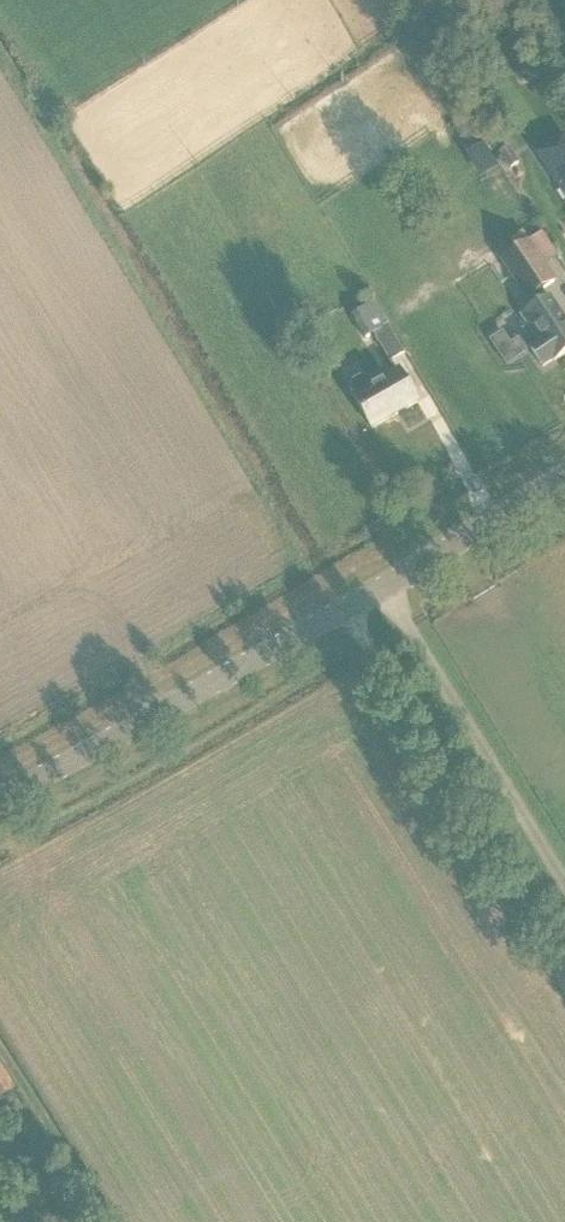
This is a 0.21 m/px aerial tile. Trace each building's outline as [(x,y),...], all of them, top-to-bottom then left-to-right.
[(564,134),(536,153),(564,196),(564,134)] [(529,239),(499,259),(528,301),(557,281),(545,262),(558,253),(543,231),(530,240),(529,239)] [(564,352),(564,319),(549,295),(520,315),(539,342),(530,348),(543,366),(553,359),(554,360),(564,352)] [(405,353),(376,303),(375,302),(358,311),(371,336),(375,333),(390,361),(405,353)] [(399,367),(371,383),(368,377),(361,375),(352,380),(349,387),(353,393),(352,394),(371,428),(418,401),(399,367)] [(1,1061),(0,1062),(0,1103),(20,1090),(1,1061)]
